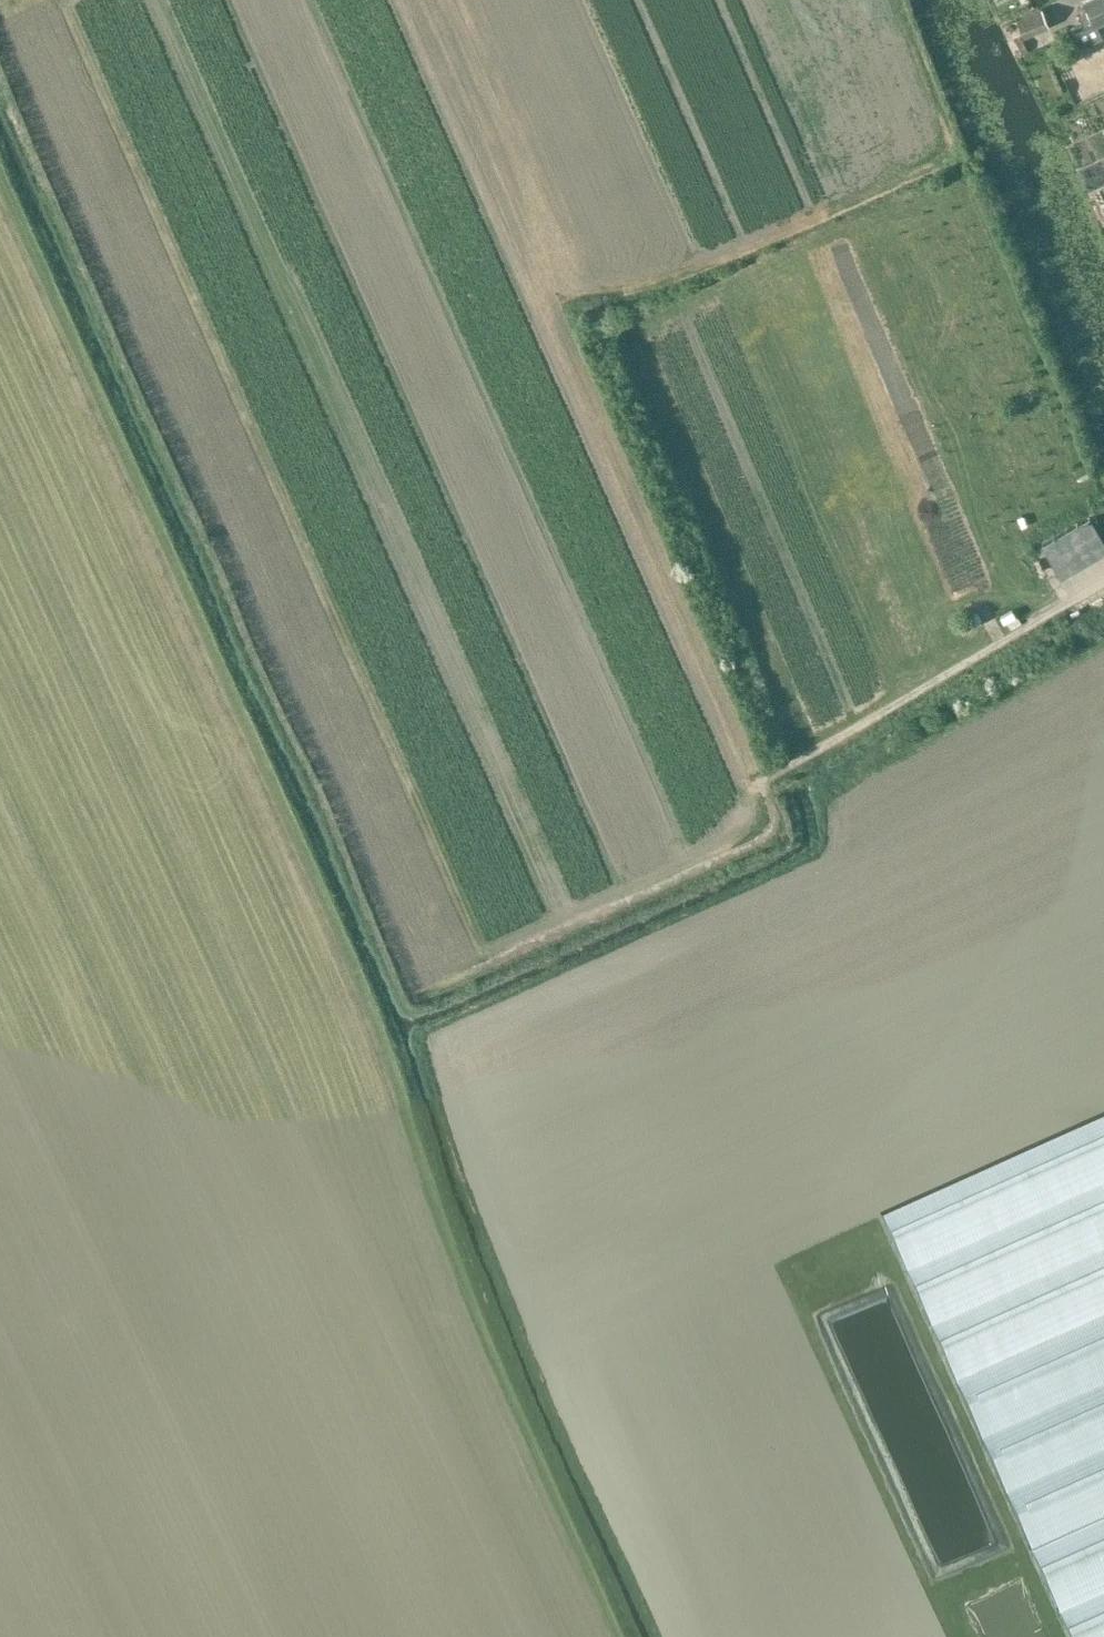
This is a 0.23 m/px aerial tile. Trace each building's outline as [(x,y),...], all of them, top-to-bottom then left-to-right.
[(1103,16),(1103,0),(1083,0),(1085,6),(1076,10),(1083,25),(1092,21),(1103,16)] [(1041,9),(1017,20),(1023,36),(1048,26),(1041,9)] [(1080,525),(1045,537),(1053,563),(1040,568),(1045,582),(1056,579),(1063,600),(1101,588),(1080,525)] [(941,643),(982,630),(978,618),(937,630),(941,643)] [(885,1223),(959,1389),(1070,1636),(1103,1636),(1103,1125),(885,1223)]
